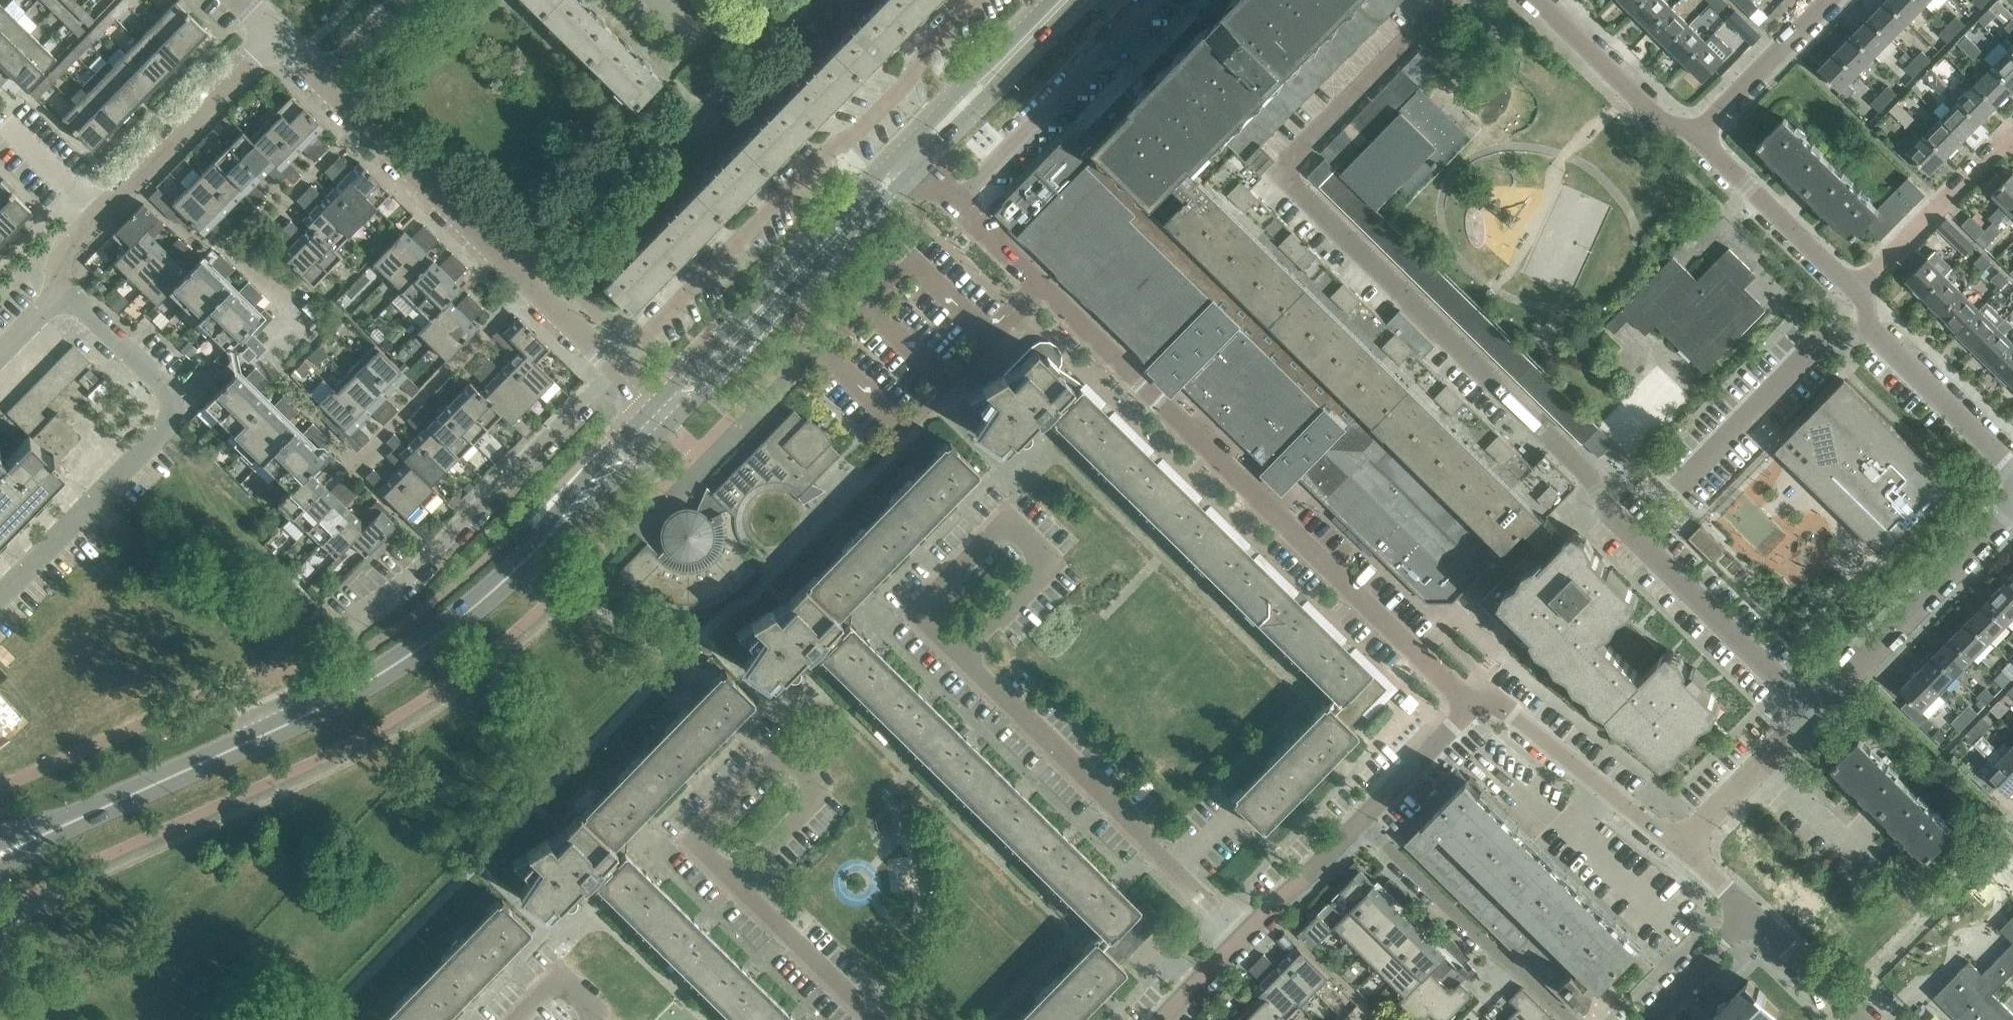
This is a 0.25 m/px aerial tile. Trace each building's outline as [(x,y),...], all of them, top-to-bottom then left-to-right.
[(54,0),(42,0),(52,9),(58,4),(54,0)] [(80,6),(74,0),(62,0),(75,12),(80,6)] [(122,0),(121,0),(109,12),(115,18),(128,5),(122,0)] [(163,15),(193,44),(207,31),(190,14),(188,12),(190,10),(182,2),(180,0),(178,0),(177,2),(176,1),(163,15)] [(553,0),(525,0),(539,14),(553,0)] [(539,14),(587,61),(614,33),(580,0),(553,0),(539,14)] [(905,30),(934,0),(880,0),(877,2),(905,30)] [(1200,17),(1198,16),(1142,72),(1151,80),(1147,85),(1145,82),(1135,92),(1137,95),(1133,99),(1124,90),(1087,128),(1086,129),(1157,200),(1174,183),(1222,134),(1247,159),(1404,0),(1217,0),(1200,17)] [(1633,12),(1645,0),(1621,0),(1633,12)] [(1651,29),(1672,7),(1665,0),(1645,0),(1633,12),(1651,29)] [(1728,3),(1725,0),(1714,0),(1711,3),(1720,12),(1728,3)] [(1758,7),(1751,0),(1748,0),(1741,7),(1750,16),(1758,7)] [(1870,17),(1892,39),(1909,21),(1887,0),(1886,0),(1870,17)] [(1909,21),(1926,4),(1922,0),(1887,0),(1909,21)] [(2007,8),(1999,0),(1997,0),(1990,8),(1998,16),(2007,8)] [(905,30),(877,2),(831,49),(859,77),(905,30)] [(65,22),(70,16),(58,4),(52,9),(65,22)] [(134,11),(128,5),(119,14),(125,19),(134,11)] [(94,19),(80,6),(75,12),(88,25),(94,19)] [(4,7),(0,11),(0,37),(17,20),(4,7)] [(1651,29),(1668,46),(1690,24),(1672,7),(1651,29)] [(2012,19),(2012,18),(2012,14),(2007,8),(1998,16),(2006,24),(2005,26),(2012,34),(2012,20),(2012,19)] [(1745,37),(1754,28),(1735,10),(1727,19),(1745,37)] [(109,12),(97,25),(102,31),(115,18),(109,12)] [(181,57),(193,44),(163,15),(150,27),(181,57)] [(84,29),(70,16),(65,22),(78,35),(84,29)] [(1956,34),(1965,24),(1956,16),(1947,25),(1956,34)] [(1853,34),(1875,56),(1892,39),(1870,17),(1853,34)] [(30,32),(17,20),(0,37),(0,62),(30,32)] [(1668,46),(1685,63),(1707,42),(1690,24),(1668,46)] [(102,31),(97,25),(84,38),(90,44),(102,31)] [(1948,42),(1956,34),(1947,25),(1939,33),(1948,42)] [(168,70),(181,57),(150,27),(138,40),(168,70)] [(1441,29),(1433,37),(1449,53),(1457,45),(1441,29)] [(13,75),(42,45),(30,32),(0,62),(0,63),(13,75)] [(634,107),(660,80),(661,79),(614,33),(587,61),(634,107)] [(1965,50),(1968,47),(1967,45),(1972,40),(1965,33),(1956,42),(1965,50)] [(1853,34),(1836,51),(1858,73),(1875,56),(1853,34)] [(1433,37),(1425,44),(1442,60),(1449,53),(1433,37)] [(84,38),(71,51),(77,57),(90,44),(84,38)] [(125,53),(155,83),(168,70),(138,40),(125,53)] [(1973,59),(1982,50),(1972,40),(1967,45),(1968,47),(1965,50),(1973,59)] [(1707,42),(1685,63),(1703,81),(1724,59),(1707,42)] [(1425,44),(1418,52),(1434,68),(1442,60),(1425,44)] [(26,88),(56,58),(42,45),(13,75),(26,88)] [(143,96),(155,83),(125,53),(119,47),(106,60),(113,66),(143,96)] [(785,96),(813,124),(859,77),(831,49),(807,74),(785,96)] [(2012,88),(2012,87),(2012,54),(2008,50),(1992,67),(2012,88)] [(77,57),(71,51),(59,64),(65,69),(77,57)] [(1836,51),(1818,69),(1841,91),(1841,90),(1848,97),(1854,90),(1847,84),(1858,73),(1836,51)] [(1922,68),(1931,59),(1922,51),(1913,60),(1922,68)] [(1418,52),(1410,60),(1427,76),(1434,68),(1418,52)] [(130,109),(143,96),(113,66),(106,60),(105,59),(93,72),(100,79),(130,109)] [(1420,83),(1427,76),(1410,60),(1403,67),(1420,83)] [(1914,77),(1922,68),(1913,60),(1905,68),(1914,77)] [(59,64),(46,76),(52,82),(65,69),(59,64)] [(1403,67),(1396,75),(1412,91),(1420,83),(1403,67)] [(1932,85),(1935,82),(1933,80),(1938,74),(1931,67),(1923,76),(1932,85)] [(1975,84),(1996,105),(2012,88),(1992,67),(1975,84)] [(118,121),(130,109),(100,79),(93,72),(80,85),(87,92),(118,121)] [(1940,93),(1948,84),(1938,74),(1933,80),(1935,82),(1932,85),(1940,93)] [(1396,75),(1388,83),(1405,99),(1412,91),(1396,75)] [(1979,122),(1996,105),(1975,84),(1966,75),(1959,83),(1968,91),(1958,101),(1979,122)] [(52,82),(46,76),(31,92),(36,98),(52,82)] [(1405,99),(1388,83),(1381,90),(1397,106),(1405,99)] [(1888,103),(1897,94),(1888,85),(1879,94),(1888,103)] [(1377,208),(1380,206),(1398,187),(1409,198),(1470,136),(1421,88),(1339,171),(1377,208)] [(1381,90),(1373,98),(1390,114),(1397,106),(1381,90)] [(87,92),(75,105),(105,134),(118,121),(87,92)] [(1880,111),(1888,103),(1879,94),(1871,103),(1880,111)] [(291,95),(277,110),(321,154),(329,146),(323,140),(318,140),(314,136),(323,126),(291,95)] [(813,124),(785,96),(739,143),(767,171),(813,124)] [(1390,114),(1373,98),(1366,105),(1382,122),(1390,114)] [(1898,119),(1902,115),(1899,113),(1904,108),(1898,101),(1889,110),(1898,119)] [(1963,139),(1979,122),(1958,101),(1941,118),(1963,139)] [(75,131),(92,148),(105,134),(75,105),(62,118),(62,119),(60,121),(63,124),(70,131),(72,129),(75,132),(75,131)] [(1366,105),(1359,113),(1375,129),(1382,122),(1366,105)] [(1906,127),(1915,118),(1904,108),(1899,113),(1902,115),(1898,119),(1906,127)] [(314,161),(321,154),(277,110),(263,124),(295,155),(303,146),(308,150),(308,155),(314,161)] [(1351,121),(1368,137),(1375,129),(1359,113),(1351,121)] [(1784,172),(1805,192),(1832,164),(1804,136),(1802,138),(1795,131),(1797,129),(1785,118),(1757,145),(1779,166),(1784,160),(1790,166),(1784,172)] [(1946,156),(1963,139),(1941,118),(1925,135),(1946,156)] [(1351,121),(1344,128),(1360,144),(1368,137),(1351,121)] [(286,164),(295,155),(263,124),(249,138),(286,175),(293,182),(301,175),(294,168),(290,168),(286,164)] [(1353,152),(1360,144),(1344,128),(1336,136),(1353,152)] [(1263,464),(1277,478),(1288,489),(1300,477),(1298,474),(1323,448),(1361,448),(1369,440),(1375,422),(1361,408),(1356,404),(1357,404),(1324,372),(1294,343),(1259,308),(1207,258),(1168,219),(1189,198),(1174,183),(1157,200),(1086,129),(1077,138),(1071,132),(994,211),(992,212),(1161,378),(1176,392),(1182,386),(1262,465),(1263,464)] [(228,146),(259,177),(268,168),(272,172),(272,176),(279,183),(286,175),(249,138),(242,131),(228,146)] [(1264,175),(1247,159),(1222,134),(1174,183),(1189,198),(1201,186),(1214,200),(1226,212),(1251,188),(1264,175)] [(1946,156),(1925,135),(1908,152),(1929,173),(1946,156)] [(1336,136),(1329,144),(1345,160),(1353,152),(1336,136)] [(721,217),(767,171),(739,143),(693,190),(721,217)] [(1345,160),(1329,144),(1321,152),(1337,168),(1345,160)] [(251,186),(259,177),(228,146),(214,160),(258,204),(266,196),(259,190),(255,190),(251,186)] [(339,156),(332,163),(376,207),(391,193),(359,162),(350,171),(346,167),(346,162),(339,156)] [(1325,158),(1308,175),(1319,186),(1336,168),(1325,158)] [(244,205),(251,211),(258,204),(214,160),(200,174),(231,205),(240,196),(244,200),(244,205)] [(376,207),(332,163),(324,171),(331,177),(335,177),(339,181),(331,190),(362,222),(376,207)] [(1832,164),(1805,192),(1825,212),(1831,206),(1837,212),(1831,217),(1852,238),(1865,226),(1872,218),(1880,211),(1877,209),(1867,199),(1866,200),(1859,193),(1860,192),(1832,164)] [(1320,186),(1328,194),(1344,177),(1336,169),(1320,186)] [(2003,217),(2012,206),(2012,172),(2005,180),(1998,173),(1985,186),(2002,204),(1988,218),(1993,222),(1996,225),(2004,218),(2003,217)] [(200,174),(186,188),(230,232),(238,225),(231,218),(227,218),(223,214),(231,205),(200,174)] [(1328,194),(1336,202),(1353,185),(1344,177),(1328,194)] [(1915,204),(1926,194),(1908,177),(1898,188),(1915,204)] [(0,181),(0,207),(17,224),(31,210),(14,194),(14,193),(12,191),(14,189),(6,182),(3,179),(1,181),(0,180),(0,181)] [(348,236),(362,222),(331,190),(322,200),(318,196),(318,191),(311,185),(304,192),(348,236)] [(1336,202),(1344,210),(1361,193),(1353,185),(1336,202)] [(1214,200),(1201,186),(1189,198),(1168,219),(1207,258),(1264,201),(1251,188),(1226,212),(1214,200)] [(178,222),(184,215),(171,203),(172,202),(157,188),(148,197),(174,222),(178,222)] [(216,233),(223,240),(230,232),(186,188),(172,202),(171,203),(184,215),(203,234),(212,225),(216,229),(216,233)] [(1906,214),(1915,204),(1898,188),(1889,197),(1906,214)] [(693,190),(655,229),(647,237),(675,264),(721,217),(693,190)] [(335,250),(348,236),(304,192),(296,200),(303,206),(307,206),(311,210),(302,219),(309,226),(310,226),(334,250),(335,250)] [(1361,193),(1344,210),(1352,218),(1369,201),(1361,193)] [(1898,222),(1906,214),(1889,197),(1880,206),(1898,222)] [(1315,251),(1264,201),(1207,258),(1259,308),(1315,251)] [(1369,201),(1352,218),(1360,226),(1377,209),(1369,201)] [(126,249),(157,217),(143,203),(112,234),(126,249)] [(1898,222),(1880,206),(1877,209),(1880,211),(1872,218),(1887,233),(1898,222)] [(2003,217),(2004,218),(2009,223),(2012,219),(2012,206),(2003,217)] [(17,224),(0,207),(0,232),(5,237),(17,224)] [(1377,209),(1360,226),(1369,234),(1385,217),(1377,209)] [(1983,232),(1985,230),(1971,216),(1962,225),(1976,239),(1985,247),(1994,239),(1989,234),(1987,236),(1983,232)] [(165,225),(157,217),(126,249),(113,262),(128,276),(159,244),(150,235),(154,231),(158,231),(165,225)] [(1369,234),(1377,242),(1393,225),(1385,217),(1369,234)] [(1880,240),(1887,233),(1872,218),(1865,226),(1880,240)] [(342,257),(335,250),(334,250),(310,226),(309,226),(301,235),(297,231),(297,226),(290,220),(283,228),(327,271),(342,257)] [(1996,225),(1993,222),(1985,230),(1983,232),(1987,236),(1989,234),(1994,239),(2002,230),(1996,225)] [(387,276),(431,232),(423,224),(417,231),(417,236),(413,240),(403,231),(372,262),(387,276)] [(1393,225),(1377,242),(1384,249),(1401,233),(1393,225)] [(313,286),(327,271),(283,228),(275,235),(282,242),(286,241),(291,246),(281,255),(313,286)] [(1965,255),(1974,246),(1957,228),(1947,238),(1965,255)] [(438,239),(431,232),(387,276),(401,291),(432,259),(423,250),(427,246),(432,246),(438,239)] [(1393,258),(1410,241),(1401,233),(1384,249),(1393,258)] [(629,311),(675,264),(647,237),(601,284),(629,311)] [(172,249),(168,253),(159,244),(128,276),(142,290),(186,245),(178,238),(172,244),(172,249)] [(379,239),(371,247),(379,255),(387,247),(379,239)] [(1401,266),(1418,249),(1410,241),(1393,258),(1401,266)] [(193,253),(186,245),(142,290),(157,304),(170,291),(169,291),(187,272),(178,263),(182,259),(187,259),(193,253)] [(1766,308),(1741,284),(1753,271),(1729,248),(1697,280),(1673,256),(1606,324),(1615,333),(1629,318),(1646,334),(1656,324),(1704,371),(1766,308)] [(1401,266),(1410,274),(1426,257),(1418,249),(1401,266)] [(1350,286),(1315,251),(1259,308),(1294,343),(1350,286)] [(432,259),(401,291),(416,304),(459,260),(452,252),(445,259),(445,264),(441,268),(432,259)] [(209,268),(200,259),(187,272),(169,291),(170,291),(183,305),(227,260),(219,253),(213,259),(213,264),(209,268)] [(1982,272),(1985,269),(1991,263),(1982,254),(1973,263),(1982,272)] [(1906,280),(1923,297),(1945,275),(1927,258),(1906,280)] [(235,268),(227,260),(183,305),(198,319),(229,287),(220,278),(224,274),(228,274),(235,268)] [(416,304),(429,318),(430,318),(448,300),(461,287),(452,278),(456,274),(461,274),(467,267),(459,260),(416,304)] [(93,272),(98,277),(101,274),(96,269),(93,272)] [(2000,289),(2009,280),(2000,271),(1990,280),(2000,289)] [(1923,297),(1941,314),(1962,292),(1945,275),(1923,297)] [(104,287),(97,280),(92,286),(99,293),(104,287)] [(242,292),(238,296),(229,287),(198,319),(212,333),(256,288),(248,281),(242,287),(242,292)] [(1294,343),(1324,372),(1380,315),(1350,286),(1294,343)] [(212,333),(226,347),(227,347),(258,316),(257,315),(248,306),(252,302),(257,302),(263,296),(256,288),(212,333)] [(105,301),(118,313),(126,304),(113,292),(105,301)] [(1941,314),(1958,331),(1979,309),(1962,292),(1941,314)] [(417,331),(431,345),(475,301),(468,293),(461,300),(461,305),(457,309),(448,300),(430,318),(429,318),(417,331)] [(476,315),(483,308),(475,301),(431,345),(446,360),(477,328),(468,319),(472,315),(476,315)] [(1979,310),(1979,309),(1958,331),(1965,337),(1962,340),(1972,350),(1975,348),(1976,348),(1997,326),(1996,326),(2003,319),(1986,302),(1979,310)] [(227,347),(226,347),(211,362),(220,371),(241,350),(247,355),(253,349),(256,352),(264,344),(255,336),(273,317),(264,308),(257,315),(258,316),(227,347)] [(1388,322),(1380,315),(1324,372),(1357,404),(1426,334),(1401,309),(1388,322)] [(518,317),(507,329),(504,332),(535,363),(536,363),(550,348),(518,317)] [(1997,326),(1976,348),(1982,354),(1979,357),(1990,367),(1992,364),(1993,365),(2012,344),(2012,343),(2004,334),(2012,325),(2005,318),(2003,319),(1996,326),(1997,326)] [(553,380),(536,363),(535,363),(504,332),(499,328),(492,335),(507,350),(512,350),(516,354),(507,363),(539,394),(553,380)] [(1363,485),(1416,536),(1440,511),(1464,534),(1493,561),(1526,528),(1527,529),(1531,525),(1537,531),(1533,535),(1540,543),(1556,527),(1546,517),(1579,484),(1547,453),(1534,466),(1422,356),(1435,343),(1426,334),(1357,404),(1356,404),(1361,408),(1375,422),(1369,440),(1361,448),(1323,448),(1350,474),(1363,485)] [(1024,446),(1052,418),(1049,416),(1055,410),(1056,410),(1076,390),(1056,370),(1060,362),(1060,353),(1056,345),(1048,341),(1039,341),(1031,345),(1003,374),(965,396),(975,406),(977,404),(983,416),(974,429),(999,454),(1016,437),(1024,446)] [(187,342),(180,349),(189,357),(195,350),(187,342)] [(73,344),(64,353),(81,370),(90,361),(73,344)] [(374,344),(371,348),(360,359),(391,390),(401,381),(405,385),(405,389),(411,396),(419,388),(374,344)] [(1993,365),(1999,371),(1996,374),(2007,384),(2009,381),(2010,382),(2012,379),(2012,344),(1993,365)] [(1499,362),(1508,370),(1524,353),(1516,345),(1499,362)] [(81,370),(64,353),(56,361),(73,378),(81,370)] [(480,365),(525,408),(539,394),(507,363),(498,372),(494,368),(494,363),(487,357),(480,365)] [(360,359),(346,373),(390,417),(398,409),(391,403),(387,403),(383,399),(391,390),(360,359)] [(304,360),(296,369),(302,375),(310,366),(304,360)] [(56,361),(48,370),(65,387),(73,378),(56,361)] [(409,368),(404,363),(399,368),(404,373),(409,368)] [(510,423),(525,408),(480,365),(473,372),(479,379),(484,379),(488,383),(479,391),(479,392),(501,413),(500,413),(510,423)] [(204,404),(219,419),(263,374),(255,367),(249,373),(249,378),(245,382),(235,373),(204,404)] [(98,378),(89,368),(78,379),(88,388),(98,378)] [(65,387),(48,370),(39,378),(57,395),(65,387)] [(376,418),(383,424),(390,417),(346,373),(332,387),(363,418),(372,409),(376,413),(376,418)] [(270,382),(263,374),(219,419),(233,433),(264,401),(255,392),(259,388),(264,388),(270,382)] [(479,391),(470,382),(460,391),(456,387),(456,382),(450,376),(442,383),(487,427),(500,413),(501,413),(479,392),(479,391)] [(39,378),(31,386),(48,403),(57,395),(39,378)] [(94,402),(111,385),(104,378),(87,395),(94,402)] [(1804,468),(1888,550),(1952,485),(1844,379),(1793,432),(1817,455),(1804,468)] [(473,441),(487,427),(442,383),(435,391),(441,397),(446,397),(450,402),(441,411),(473,441)] [(48,403),(31,386),(23,395),(40,411),(48,403)] [(354,427),(363,418),(332,387),(317,402),(335,419),(362,446),(370,438),(363,431),(359,431),(354,427)] [(1079,387),(1076,390),(1056,410),(1055,410),(1049,416),(1052,418),(1053,416),(1063,425),(1061,427),(1089,454),(1090,452),(1101,462),(1128,435),(1079,387)] [(1549,410),(1557,418),(1573,402),(1565,393),(1549,410)] [(14,403),(32,420),(40,411),(23,395),(14,403)] [(273,410),(264,401),(233,433),(248,447),(291,402),(284,395),(277,401),(277,406),(273,410)] [(292,416),(299,409),(291,402),(248,447),(262,461),(293,429),(284,420),(288,416),(292,416)] [(1557,418),(1565,426),(1581,410),(1573,402),(1557,418)] [(20,425),(23,429),(32,420),(14,403),(6,412),(20,425)] [(414,412),(459,456),(473,441),(441,411),(432,419),(428,415),(428,411),(422,404),(414,412)] [(801,491),(808,484),(809,485),(839,454),(827,442),(829,441),(824,431),(816,424),(807,419),(805,421),(793,409),(759,444),(768,452),(769,454),(773,450),(788,466),(786,468),(787,469),(788,471),(788,474),(787,482),(792,484),(797,487),(801,491)] [(1565,426),(1573,434),(1590,418),(1581,410),(1565,426)] [(57,412),(49,420),(40,411),(32,420),(23,429),(56,460),(59,458),(81,436),(80,435),(79,436),(56,414),(58,413),(57,412)] [(445,470),(459,456),(414,412),(407,420),(413,426),(418,426),(422,430),(413,439),(445,470)] [(1599,427),(1590,418),(1573,434),(1582,444),(1599,427)] [(329,425),(356,452),(362,446),(335,419),(329,425)] [(302,438),(293,429),(262,461),(276,475),(320,430),(312,423),(306,429),(306,434),(302,438)] [(56,460),(23,429),(20,425),(10,436),(3,430),(0,433),(0,536),(3,538),(20,521),(16,517),(21,511),(25,515),(42,498),(38,494),(43,488),(48,493),(65,475),(60,471),(64,468),(56,460)] [(523,435),(517,429),(508,438),(515,443),(523,435)] [(1612,443),(1599,429),(1598,430),(1584,442),(1598,456),(1612,443)] [(321,444),(327,437),(320,430),(276,475),(290,488),(290,489),(321,457),(318,454),(312,448),(316,444),(321,444)] [(431,484),(445,470),(413,439),(404,448),(400,444),(400,439),(394,433),(386,441),(393,448),(431,484)] [(1175,482),(1128,435),(1101,462),(1111,472),(1109,474),(1137,501),(1138,499),(1148,509),(1175,482)] [(912,483),(902,494),(929,521),(951,498),(953,501),(960,494),(957,492),(977,471),(954,448),(955,447),(949,441),(947,444),(949,446),(939,456),(938,454),(912,481),(911,481),(912,483)] [(711,493),(713,496),(734,515),(734,520),(741,519),(742,511),(746,503),(751,496),(757,491),(765,488),(763,478),(757,472),(765,464),(761,459),(768,452),(759,444),(711,493)] [(438,491),(431,484),(393,448),(386,455),(392,462),(397,462),(401,466),(392,475),(424,506),(438,491)] [(1300,477),(1325,501),(1350,474),(1323,448),(1298,474),(1300,477)] [(818,493),(809,485),(808,484),(801,491),(797,487),(792,484),(787,482),(788,474),(788,471),(787,469),(786,468),(788,466),(773,450),(769,454),(768,452),(761,459),(765,464),(757,472),(763,478),(765,488),(773,486),(782,487),(790,490),(797,496),(802,503),(818,493)] [(329,464),(321,457),(290,489),(290,488),(277,501),(292,516),(323,484),(314,475),(318,471),(322,471),(329,464)] [(365,477),(409,520),(424,506),(392,475),(383,484),(379,480),(379,475),(373,469),(365,477)] [(1350,474),(1325,501),(1328,498),(1340,509),(1363,485),(1350,474)] [(336,489),(332,493),(323,484),(292,516),(306,530),(350,485),(342,478),(336,484),(336,489)] [(1175,482),(1148,509),(1159,520),(1157,521),(1185,548),(1186,547),(1197,557),(1224,529),(1175,482)] [(306,530),(321,544),(351,512),(342,503),(346,499),(351,499),(357,492),(350,485),(306,530)] [(1383,554),(1381,556),(1389,564),(1416,536),(1363,485),(1340,509),(1378,546),(1375,550),(1376,551),(1379,549),(1383,554)] [(448,501),(453,507),(461,499),(455,493),(448,501)] [(909,541),(929,521),(902,494),(892,504),(890,502),(864,529),(865,531),(855,541),(882,568),(903,547),(905,550),(912,543),(909,541)] [(734,515),(713,496),(698,511),(696,510),(693,509),(691,509),(687,508),(683,509),(681,509),(678,510),(675,511),(672,513),(670,515),(668,517),(667,518),(666,520),(664,522),(663,524),(663,526),(662,528),(662,529),(662,532),(662,534),(662,536),(662,538),(662,540),(664,543),(664,545),(666,547),(659,554),(647,543),(622,568),(639,585),(641,587),(643,589),(647,592),(651,594),(654,596),(659,599),(661,599),(666,601),(670,602),(675,603),(679,604),(682,604),(688,604),(692,604),(697,604),(702,602),(708,601),(713,599),(716,598),(719,596),(724,593),(729,590),(733,587),(753,566),(741,554),(752,544),(746,536),(743,528),(741,519),(734,520),(734,515)] [(351,512),(321,544),(335,558),(350,542),(381,510),(384,507),(377,500),(365,512),(365,517),(360,521),(351,512)] [(396,525),(381,510),(350,542),(365,556),(396,525)] [(1440,511),(1416,536),(1389,564),(1413,588),(1464,534),(1440,511)] [(1712,561),(1724,548),(1701,525),(1688,538),(1712,561)] [(1556,527),(1540,543),(1544,546),(1549,551),(1546,554),(1548,557),(1567,537),(1560,530),(1556,527)] [(1255,560),(1224,529),(1197,557),(1207,567),(1206,569),(1234,595),(1235,594),(1245,604),(1273,575),(1256,558),(1255,560)] [(1675,748),(1679,743),(1688,734),(1695,730),(1700,722),(1707,715),(1714,712),(1719,703),(1720,702),(1702,684),(1708,679),(1697,668),(1690,674),(1679,664),(1677,656),(1668,652),(1667,651),(1643,676),(1602,636),(1614,629),(1620,618),(1632,611),(1639,598),(1640,597),(1611,569),(1610,570),(1604,564),(1605,563),(1573,532),(1567,537),(1548,557),(1546,554),(1538,562),(1540,565),(1523,583),(1510,570),(1478,602),(1524,647),(1535,635),(1542,642),(1545,649),(1553,653),(1561,660),(1564,667),(1570,670),(1580,679),(1583,686),(1591,690),(1598,697),(1601,704),(1610,709),(1618,717),(1621,723),(1629,728),(1662,760),(1663,759),(1672,754),(1675,748)] [(1493,561),(1464,534),(1413,588),(1428,602),(1454,601),(1472,583),(1493,561)] [(863,588),(882,568),(855,541),(845,552),(843,550),(817,577),(818,579),(809,588),(807,586),(806,587),(805,589),(811,594),(812,593),(838,619),(839,618),(836,615),(848,604),(856,595),(859,597),(865,590),(863,588)] [(757,562),(765,555),(755,545),(748,553),(757,562)] [(2002,585),(2012,596),(2012,574),(2002,585)] [(1283,641),(1293,651),(1320,623),(1290,594),(1291,593),(1273,575),(1245,604),(1256,614),(1254,616),(1281,642),(1283,641)] [(823,652),(833,662),(835,664),(862,636),(848,623),(850,621),(851,607),(848,604),(836,615),(839,618),(838,619),(812,593),(811,594),(805,589),(806,587),(803,585),(788,600),(792,604),(779,617),(772,611),(773,611),(772,610),(750,622),(751,623),(756,628),(747,638),(747,637),(745,638),(754,652),(744,664),(743,665),(772,686),(784,674),(793,681),(800,673),(800,674),(821,654),(823,652)] [(2002,585),(1985,602),(2007,624),(2012,618),(2012,596),(2002,585)] [(1990,641),(2007,624),(1985,602),(1968,620),(1990,641)] [(1973,658),(1990,641),(1968,620),(1951,637),(1973,658)] [(1328,760),(1329,761),(1335,754),(1335,753),(1355,732),(1348,725),(1360,712),(1385,687),(1348,650),(1320,623),(1293,651),(1303,661),(1302,662),(1329,690),(1330,688),(1340,698),(1339,699),(1341,701),(1332,709),(1326,704),(1325,705),(1327,706),(1318,716),(1316,715),(1289,742),(1291,743),(1271,763),(1269,762),(1243,789),(1244,791),(1238,797),(1234,801),(1232,799),(1260,829),(1281,808),(1282,809),(1288,802),(1287,801),(1328,760)] [(860,688),(871,699),(897,671),(862,636),(835,664),(833,662),(831,663),(859,690),(860,688)] [(1951,637),(1934,654),(1956,676),(1973,658),(1951,637)] [(1946,686),(1956,676),(1934,654),(1917,672),(1939,693),(1946,700),(1953,693),(1946,686)] [(689,711),(679,722),(706,748),(725,728),(728,731),(735,724),(732,722),(753,700),(730,677),(731,676),(725,670),(723,672),(725,674),(715,684),(714,683),(687,710),(689,711)] [(2003,687),(2012,679),(2003,670),(1994,679),(2003,687)] [(945,718),(897,671),(871,699),(881,709),(879,710),(906,736),(908,735),(918,745),(945,718)] [(1900,689),(1910,699),(1902,707),(1919,724),(1928,715),(1922,710),(1939,693),(1917,672),(1900,689)] [(1986,705),(1995,696),(1986,687),(1977,696),(1986,705)] [(1999,718),(2008,709),(1999,700),(1990,709),(1999,718)] [(1969,722),(1978,713),(1969,704),(1960,714),(1969,722)] [(1960,731),(1969,722),(1960,714),(1952,722),(1960,731)] [(1982,735),(1991,726),(1982,717),(1973,727),(1982,735)] [(994,766),(965,738),(945,718),(918,745),(929,756),(927,757),(955,784),(956,783),(967,793),(994,766)] [(642,759),(632,769),(659,796),(679,776),(681,778),(687,772),(685,770),(706,748),(679,722),(669,732),(667,730),(640,758),(642,759)] [(1982,735),(1973,727),(1965,735),(1974,744),(1986,755),(1989,755),(1997,762),(1986,773),(1981,767),(1972,776),(1990,794),(1998,785),(2008,795),(2012,790),(2012,766),(1996,749),(1982,735)] [(1832,766),(1880,813),(1907,785),(1879,757),(1877,759),(1870,752),(1872,751),(1860,739),(1832,766)] [(2010,749),(2002,742),(1996,749),(2012,766),(2012,745),(2010,749)] [(1042,813),(994,766),(967,793),(978,804),(977,806),(1004,832),(1005,830),(1015,840),(1042,813)] [(638,817),(659,796),(632,769),(622,780),(620,778),(608,791),(594,805),(595,807),(585,817),(583,815),(582,816),(581,817),(587,823),(588,822),(614,847),(615,847),(612,844),(623,833),(632,824),(635,826),(641,820),(638,817)] [(1592,996),(1639,948),(1505,816),(1509,812),(1485,788),(1480,792),(1458,770),(1433,795),(1443,805),(1405,843),(1577,1011),(1587,1001),(1588,1002),(1593,997),(1592,996)] [(1935,813),(1907,785),(1880,813),(1927,859),(1954,832),(1942,820),(1941,821),(1934,815),(1935,813)] [(599,880),(609,889),(610,891),(637,864),(625,852),(627,850),(627,836),(623,833),(612,844),(615,847),(614,847),(588,822),(587,823),(581,817),(582,816),(579,813),(564,829),(568,833),(555,846),(548,840),(549,839),(548,838),(526,851),(527,852),(532,857),(523,866),(522,865),(521,866),(530,880),(521,893),(520,893),(519,894),(549,914),(561,902),(569,910),(577,902),(599,880)] [(1090,860),(1062,833),(1042,813),(1015,840),(1026,851),(1025,853),(1052,879),(1054,878),(1064,887),(1090,860)] [(1138,907),(1090,860),(1064,887),(1074,898),(1072,899),(1099,926),(1101,924),(1110,933),(1108,935),(1109,936),(1110,936),(1118,927),(1127,919),(1135,910),(1138,907)] [(1329,901),(1344,916),(1375,884),(1353,863),(1343,873),(1350,880),(1329,901)] [(636,916),(646,926),(673,899),(637,864),(610,891),(609,889),(607,891),(634,918),(636,916)] [(1393,881),(1386,888),(1392,895),(1400,887),(1393,881)] [(1341,932),(1347,932),(1352,936),(1389,898),(1375,884),(1344,916),(1335,925),(1335,926),(1341,932)] [(1406,894),(1400,887),(1392,895),(1399,901),(1406,894)] [(465,939),(455,949),(482,977),(503,956),(505,958),(512,952),(509,949),(530,928),(506,905),(507,904),(501,898),(499,901),(501,902),(491,912),(490,910),(463,938),(465,939)] [(1356,947),(1363,953),(1403,912),(1389,898),(1352,936),(1357,941),(1356,947)] [(721,946),(673,899),(646,926),(657,937),(655,938),(682,965),(684,963),(694,973),(721,946)] [(1144,901),(1138,907),(1135,910),(1153,927),(1161,918),(1144,901)] [(1314,947),(1335,926),(1335,925),(1344,916),(1329,901),(1309,922),(1302,916),(1292,926),(1314,947)] [(1422,909),(1415,916),(1421,923),(1428,916),(1422,909)] [(1153,927),(1135,910),(1127,919),(1144,936),(1153,927)] [(1403,912),(1363,953),(1370,960),(1376,960),(1380,964),(1418,926),(1403,912)] [(1435,922),(1428,916),(1421,923),(1428,929),(1435,922)] [(2000,929),(2012,941),(2012,916),(2000,929)] [(1144,936),(1127,919),(1118,927),(1136,944),(1144,936)] [(1432,940),(1418,926),(1380,964),(1385,969),(1385,975),(1392,981),(1432,940)] [(1136,944),(1118,927),(1110,936),(1127,953),(1136,944)] [(1292,951),(1284,960),(1315,991),(1330,976),(1285,932),(1277,940),(1284,947),(1288,947),(1292,951)] [(1127,953),(1110,936),(1109,936),(1110,936),(1101,945),(1118,962),(1127,953)] [(1450,951),(1451,949),(1457,944),(1450,937),(1443,944),(1450,951)] [(1050,989),(1077,1016),(1097,996),(1098,996),(1104,990),(1103,989),(1124,968),(1118,962),(1101,945),(1095,939),(1094,940),(1096,941),(1086,951),(1085,950),(1058,977),(1060,978),(1050,989)] [(1404,988),(1408,992),(1409,992),(1430,971),(1435,966),(1440,960),(1446,954),(1432,940),(1392,981),(1398,988),(1404,988)] [(1982,974),(1969,961),(1957,973),(1958,974),(1936,997),(1935,995),(1934,996),(1957,1019),(1958,1017),(1961,1019),(2012,1019),(2012,1014),(1992,993),(2012,972),(2012,942),(1982,974)] [(1457,944),(1451,949),(1461,958),(1465,954),(1466,953),(1457,944)] [(741,966),(721,946),(694,973),(705,984),(703,985),(730,1012),(732,1011),(742,1019),(744,1019),(769,994),(741,966)] [(482,977),(455,949),(444,960),(443,958),(416,985),(418,987),(408,997),(431,1019),(439,1019),(455,1004),(458,1006),(464,1000),(462,997),(482,977)] [(1456,963),(1461,958),(1451,949),(1450,951),(1446,954),(1456,963)] [(1301,1005),(1315,991),(1284,960),(1275,969),(1271,965),(1271,960),(1264,954),(1257,961),(1301,1005)] [(1440,960),(1450,969),(1456,963),(1446,954),(1440,960)] [(1469,959),(1465,954),(1461,958),(1456,963),(1460,968),(1459,969),(1468,978),(1476,969),(1468,961),(1469,959)] [(1445,975),(1450,969),(1440,960),(1435,966),(1445,975)] [(1288,1019),(1301,1005),(1257,961),(1249,969),(1256,975),(1260,975),(1264,979),(1255,989),(1262,995),(1287,1019),(1288,1019)] [(1435,966),(1430,971),(1440,980),(1445,975),(1435,966)] [(1440,980),(1430,971),(1409,992),(1408,992),(1399,1002),(1414,1016),(1417,1013),(1424,1019),(1425,1019),(1430,1014),(1436,1019),(1449,1019),(1474,995),(1460,982),(1451,991),(1440,980)] [(1710,1019),(1769,1019),(1778,1012),(1779,1011),(1763,996),(1764,995),(1759,990),(1758,991),(1748,981),(1747,982),(1748,982),(1728,1002),(1727,1001),(1718,1006),(1720,1010),(1710,1019)] [(1507,1019),(1551,1019),(1554,1017),(1522,986),(1509,999),(1518,1008),(1507,1019)] [(1077,1016),(1050,989),(1039,999),(1038,997),(1016,1019),(1073,1019),(1077,1016)] [(769,994),(744,1019),(796,1019),(769,994)] [(1262,995),(1248,1009),(1259,1019),(1289,1019),(1288,1019),(1287,1019),(1262,995)] [(408,997),(397,1008),(396,1006),(382,1019),(431,1019),(408,997)] [(1248,1009),(1237,1019),(1259,1019),(1248,1009)]
